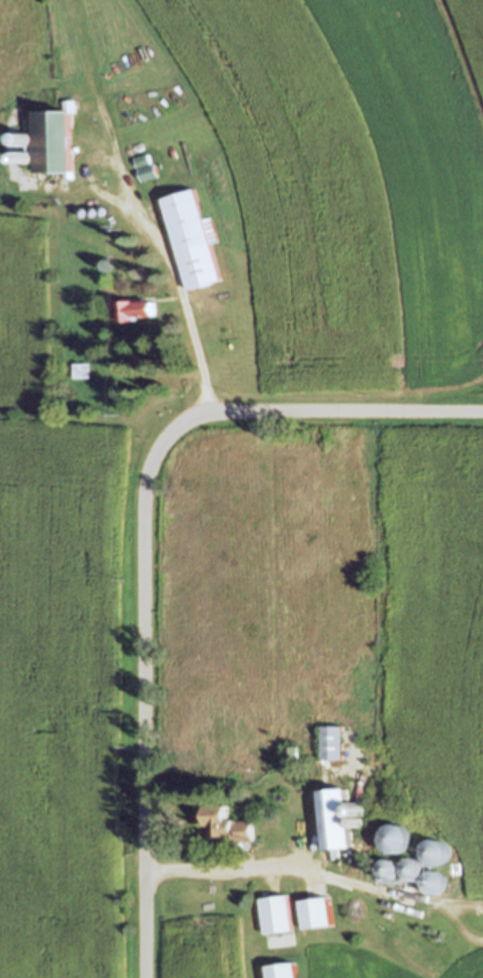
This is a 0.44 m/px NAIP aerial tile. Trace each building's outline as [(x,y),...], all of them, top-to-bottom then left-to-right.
[(33,111),(64,111),(64,100),(78,100),(78,114),(73,114),(73,173),(33,173),(33,111)] [(141,181),(137,169),(155,164),(159,176),(141,181)] [(164,198),(198,188),(207,218),(214,215),(222,241),(214,243),(224,280),(191,290),(164,198)] [(124,323),(121,300),(144,297),(144,301),(156,300),(158,314),(139,316),(139,321),(124,323)] [(73,362),(91,362),(91,378),(73,378),(73,362)] [(320,723),(342,723),(341,757),(320,757),(320,723)] [(347,781),(349,808),(353,807),(354,806),(354,805),(355,805),(356,804),(357,804),(358,804),(359,804),(360,804),(361,804),(362,804),(362,805),(363,805),(363,806),(364,806),(365,807),(365,808),(365,809),(365,810),(365,811),(365,812),(365,813),(365,814),(364,814),(364,815),(363,815),(363,816),(362,816),(361,817),(360,817),(359,817),(358,817),(357,817),(356,816),(355,816),(355,822),(356,821),(357,821),(357,820),(358,820),(359,820),(360,820),(361,820),(362,820),(362,821),(363,821),(363,822),(364,823),(364,824),(364,825),(364,826),(364,827),(363,827),(363,828),(362,828),(362,829),(361,829),(360,829),(359,829),(358,829),(357,829),(356,828),(355,827),(355,826),(350,827),(351,842),(322,844),(317,783),(347,781)] [(256,821),(256,842),(212,842),(212,826),(207,826),(207,803),(230,803),(230,816),(237,816),(237,821),(256,821)] [(288,890),(293,927),(264,931),(259,894),(288,890)] [(330,922),(302,925),(299,896),(327,892),(330,922)] [(305,964),(275,967),(276,977),(306,977),(305,964)]
